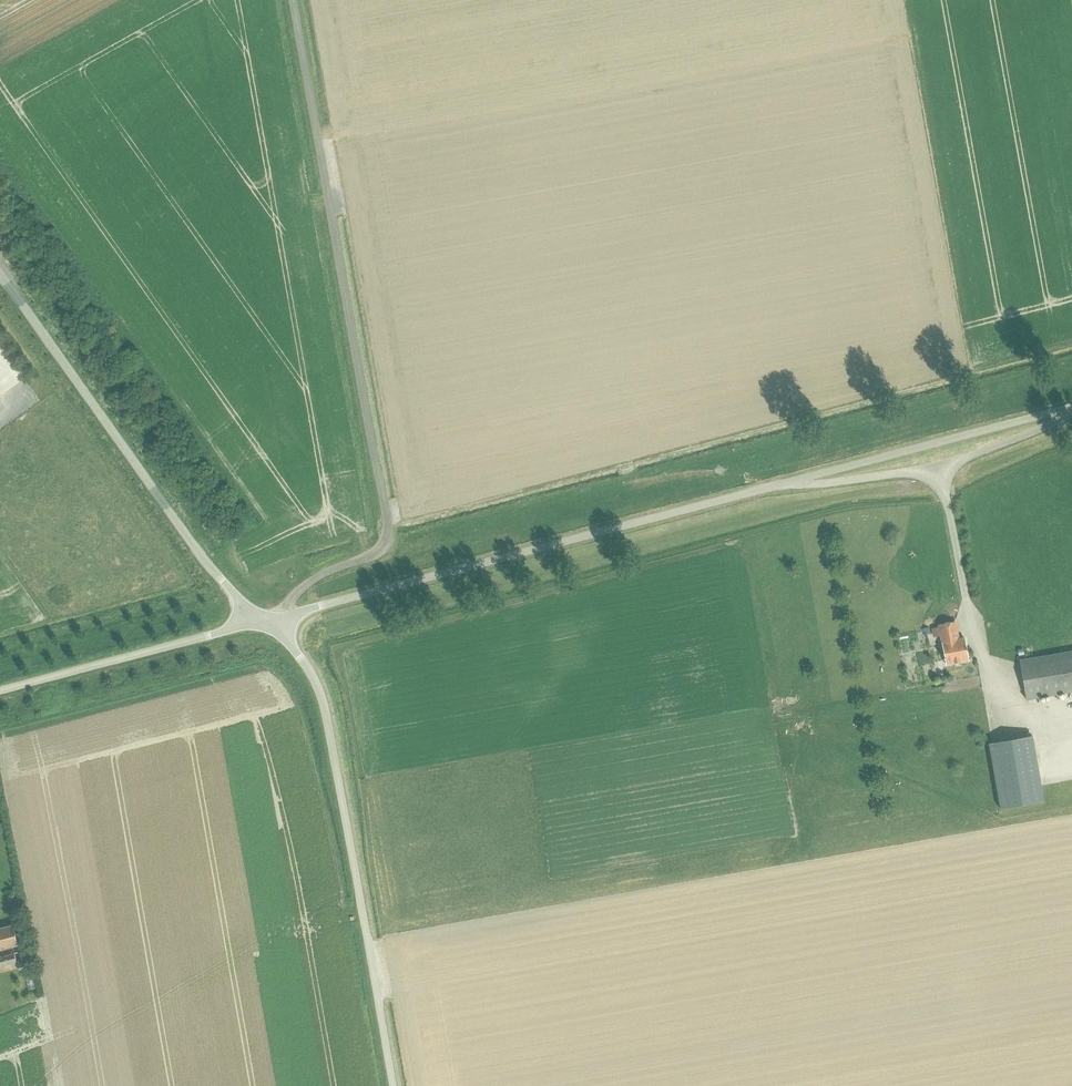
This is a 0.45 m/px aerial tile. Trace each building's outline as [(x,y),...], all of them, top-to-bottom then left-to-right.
[(969,660),(965,639),(958,640),(955,622),(940,625),(941,636),(949,635),(950,641),(942,643),(946,664),(969,660)] [(939,627),(932,628),(933,637),(941,636),(939,627)] [(1071,691),(1071,652),(1019,661),(1025,699),(1071,691)] [(1033,736),(990,744),(1002,809),(1044,802),(1041,785),(1033,736)] [(19,945),(14,926),(0,929),(0,950),(19,945)] [(24,966),(20,951),(0,957),(0,968),(1,972),(24,966)] [(35,989),(32,976),(26,978),(28,991),(35,989)]
